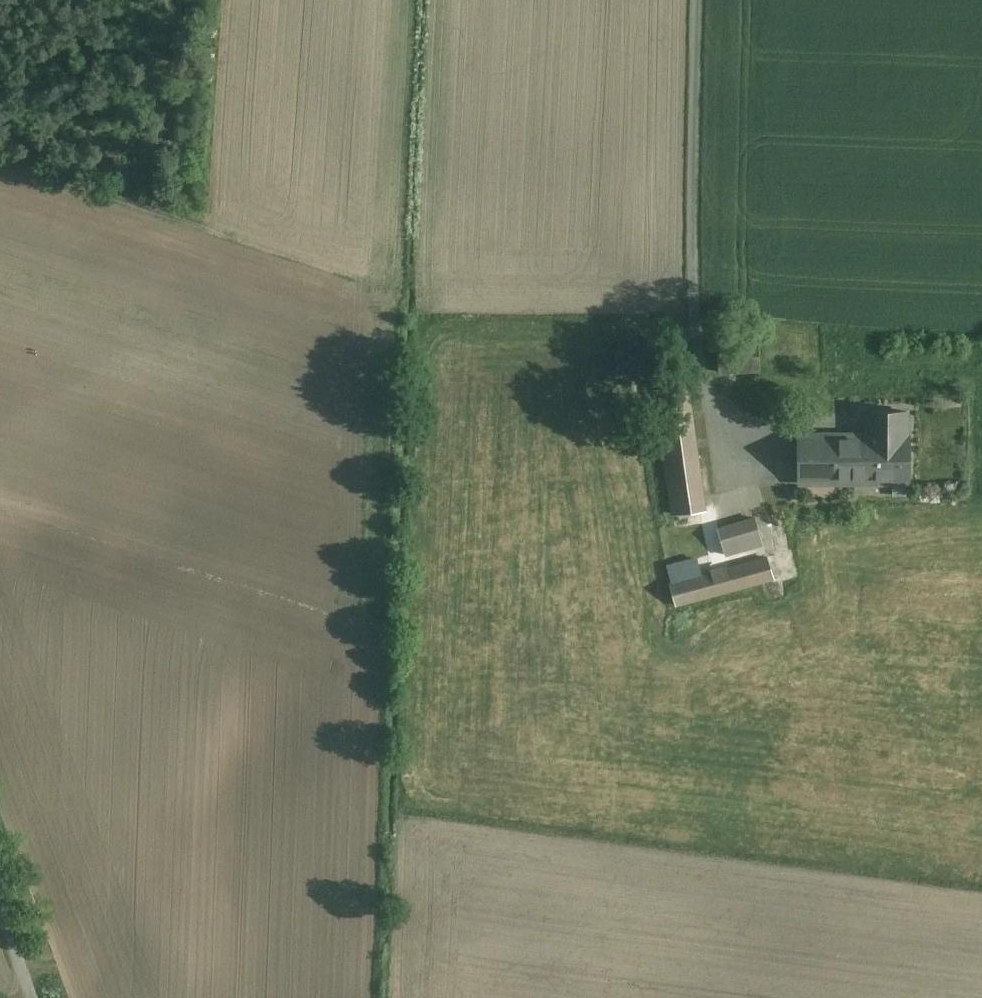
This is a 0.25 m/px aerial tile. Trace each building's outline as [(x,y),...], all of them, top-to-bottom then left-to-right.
[(687,387),(656,391),(673,514),(704,510),(687,387)] [(865,435),(865,482),(910,482),(910,435),(906,435),(906,431),(907,412),(868,411),(868,435),(865,435)] [(865,435),(801,435),(801,482),(865,482),(865,435)] [(756,518),(717,529),(725,555),(763,543),(756,518)] [(767,558),(670,584),(675,605),(773,578),(767,558)]
